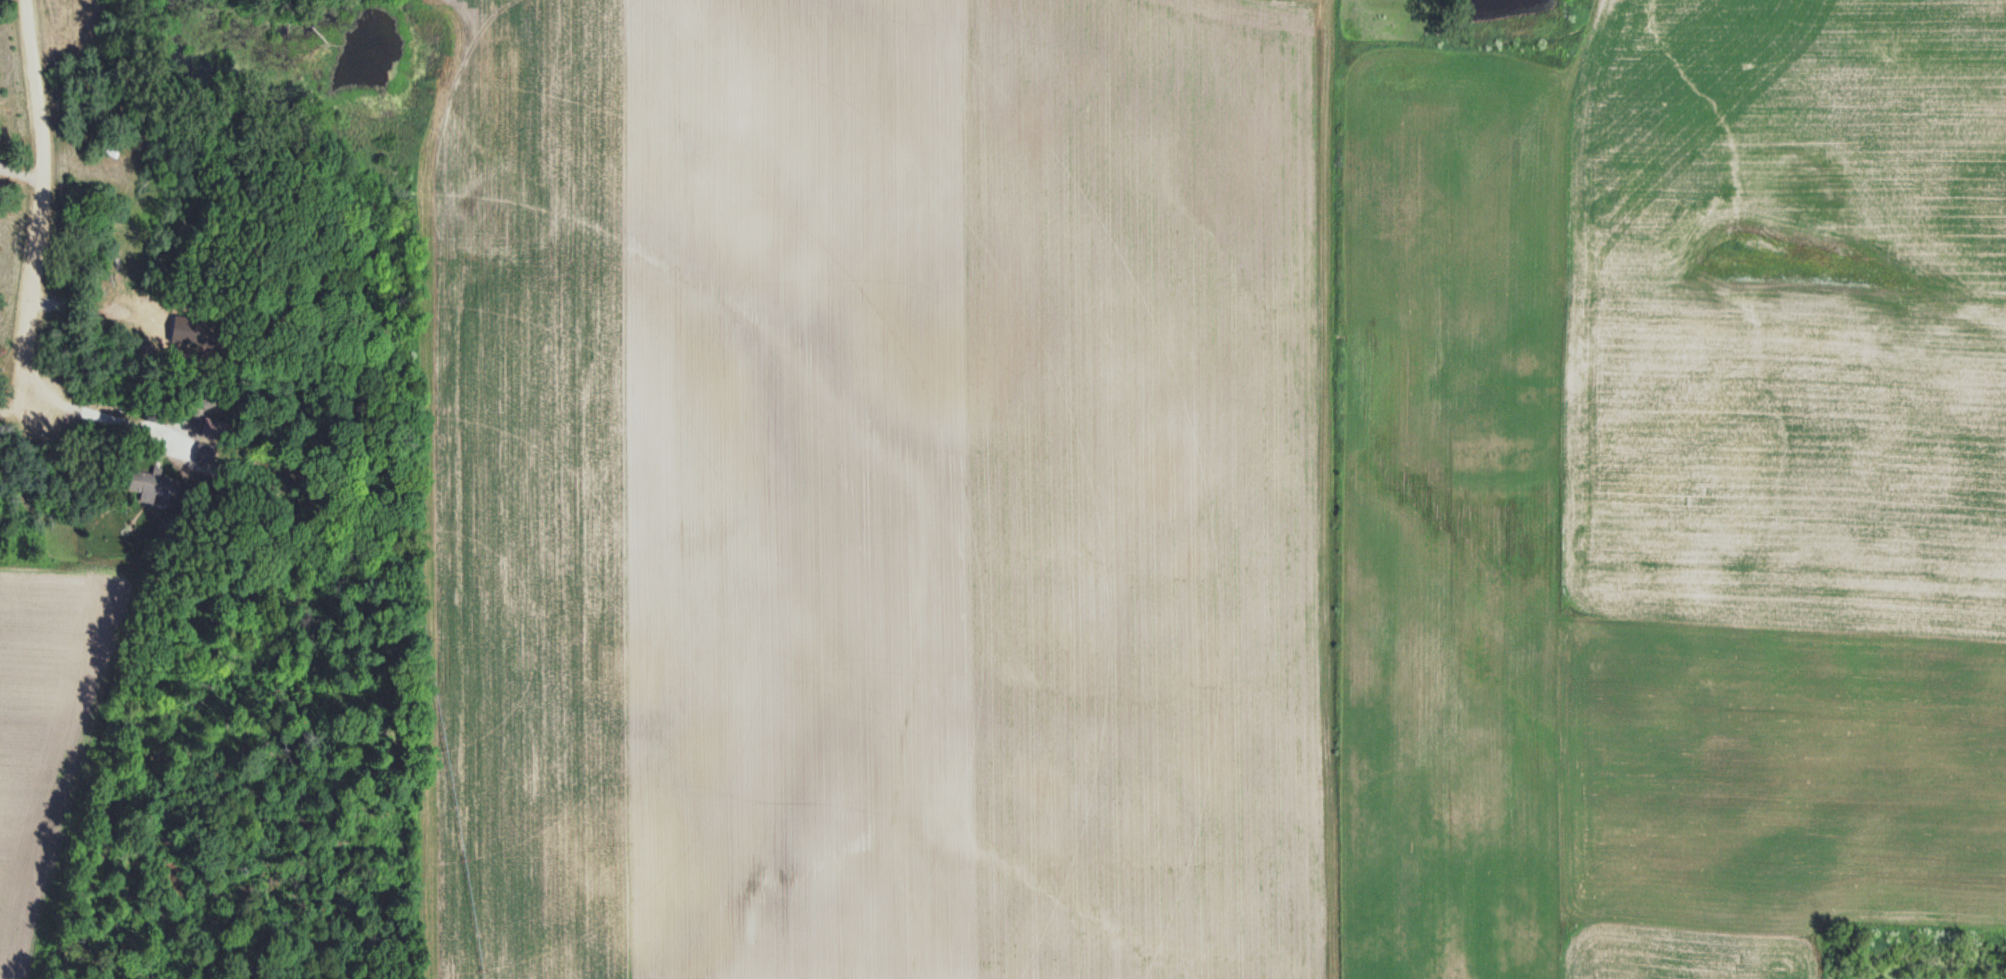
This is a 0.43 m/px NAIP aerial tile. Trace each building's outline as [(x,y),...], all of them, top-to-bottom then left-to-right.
[(174,504),(180,481),(132,469),(126,493),(174,504)]
